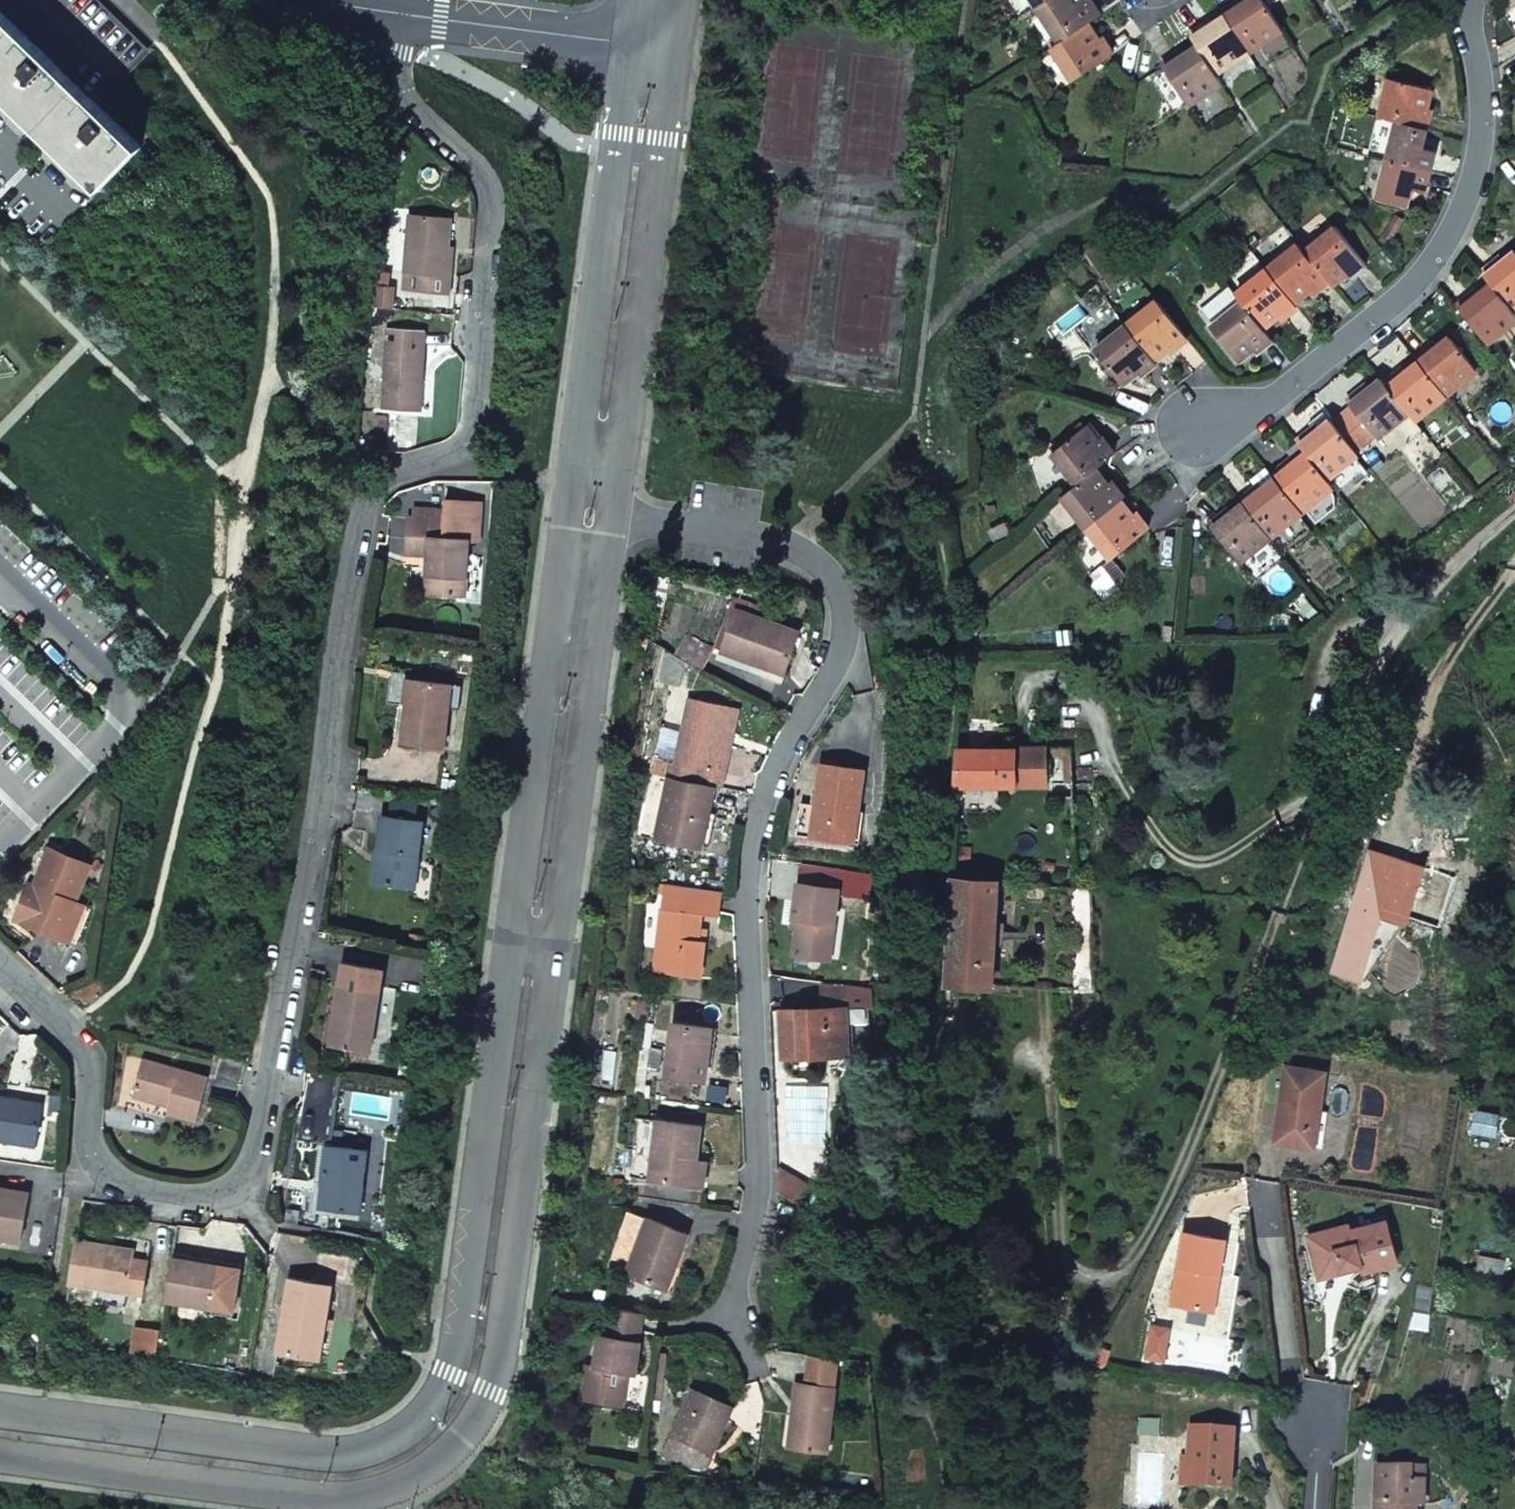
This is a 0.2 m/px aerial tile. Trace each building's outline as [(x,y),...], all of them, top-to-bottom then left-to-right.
[(96,0),(55,0),(128,71),(148,50),(96,0)] [(1038,8),(1050,0),(1032,0),(1038,8)] [(1038,8),(1060,42),(1087,24),(1099,16),(1089,0),(1086,0),(1084,1),(1083,0),(1050,0),(1038,8)] [(1223,12),(1225,16),(1249,52),(1282,30),(1262,0),(1251,0),(1243,5),(1240,1),(1223,12)] [(0,10),(0,94),(99,189),(141,146),(0,10)] [(1206,23),(1189,34),(1198,47),(1215,74),(1249,52),(1225,16),(1209,27),(1206,23)] [(1060,42),(1052,47),(1073,80),(1113,55),(1102,38),(1098,40),(1087,24),(1060,42)] [(1179,54),(1161,65),(1188,105),(1221,83),(1215,74),(1198,47),(1182,58),(1179,54)] [(1390,79),(1379,117),(1399,122),(1426,129),(1431,110),(1426,108),(1431,90),(1390,79)] [(1399,122),(1388,161),(1428,171),(1433,152),(1420,148),(1426,129),(1399,122)] [(1388,161),(1377,199),(1406,207),(1410,188),(1423,191),(1428,171),(1388,161)] [(450,234),(450,220),(407,217),(404,276),(411,276),(410,292),(450,295),(451,277),(447,277),(449,248),(450,234)] [(1335,228),(1304,253),(1328,282),(1331,286),(1346,274),(1349,278),(1365,265),(1335,228)] [(1298,245),(1267,270),(1294,303),(1309,291),(1311,295),(1328,282),(1304,253),(1298,245)] [(1481,274),(1491,285),(1511,310),(1514,307),(1514,253),(1501,264),(1497,261),(1481,274)] [(1267,270),(1236,295),(1242,303),(1262,328),(1277,316),(1280,320),(1297,307),(1294,303),(1267,270)] [(1457,306),(1487,343),(1514,320),(1514,315),(1511,310),(1491,285),(1476,298),(1472,294),(1457,306)] [(369,307),(391,309),(392,298),(389,298),(391,288),(373,287),(369,307)] [(1157,301),(1126,326),(1152,359),(1168,347),(1170,351),(1186,338),(1157,301)] [(1242,303),(1211,328),(1237,361),(1252,349),(1256,353),(1272,340),(1262,328),(1242,303)] [(1126,326),(1095,351),(1122,384),(1136,372),(1140,376),(1156,363),(1152,359),(1126,326)] [(420,411),(424,332),(386,331),(383,410),(401,411),(420,411)] [(1431,346),(1415,359),(1419,362),(1446,395),(1476,371),(1449,337),(1435,350),(1431,346)] [(1401,371),(1385,383),(1408,413),(1414,420),(1446,395),(1419,362),(1403,374),(1401,371)] [(1363,388),(1347,401),(1352,407),(1371,430),(1375,436),(1377,438),(1408,413),(1385,383),(1381,379),(1367,392),(1363,388)] [(1352,407),(1332,423),(1355,452),(1370,440),(1365,435),(1371,430),(1352,407)] [(1313,429),(1315,433),(1331,421),(1325,414),(1310,426),(1313,429)] [(1313,429),(1297,442),(1306,454),(1326,479),(1355,456),(1357,454),(1355,452),(1332,423),(1331,421),(1315,433),(1313,429)] [(1085,427),(1052,453),(1077,484),(1095,470),(1114,454),(1101,439),(1097,441),(1085,427)] [(1375,436),(1371,430),(1365,435),(1370,440),(1375,436)] [(1288,462),(1272,475),(1275,479),(1301,512),(1303,510),(1331,488),(1333,487),(1326,479),(1306,454),(1290,466),(1288,462)] [(1326,479),(1333,487),(1334,486),(1338,491),(1366,469),(1355,456),(1326,479)] [(1077,484),(1061,496),(1086,528),(1120,501),(1124,498),(1111,482),(1107,485),(1095,470),(1077,484)] [(1267,471),(1253,483),(1256,487),(1260,491),(1274,480),(1267,471)] [(1256,487),(1241,500),(1244,504),(1270,537),(1273,535),(1299,513),(1301,512),(1275,479),(1274,480),(1260,491),(1256,487)] [(1331,488),(1303,510),(1314,524),(1342,502),(1331,488)] [(446,501),(415,499),(414,509),(445,510),(446,501)] [(444,537),(469,539),(479,539),(481,503),(446,501),(445,510),(446,510),(444,537)] [(1120,501),(1086,528),(1111,559),(1149,529),(1136,513),(1132,516),(1120,501)] [(1226,512),(1210,525),(1240,562),(1270,537),(1244,504),(1229,516),(1226,512)] [(407,535),(406,553),(428,555),(426,594),(465,596),(468,558),(469,539),(444,537),(446,510),(445,510),(414,509),(414,517),(409,517),(407,535)] [(1299,513),(1273,535),(1283,549),(1311,527),(1299,513)] [(474,597),(477,559),(468,558),(465,596),(474,597)] [(787,666),(800,631),(736,609),(722,650),(752,660),(754,654),(787,666)] [(782,678),(787,666),(754,654),(752,660),(749,667),(782,678)] [(405,711),(402,743),(445,748),(450,709),(452,684),(409,679),(405,711)] [(452,684),(450,709),(459,710),(462,685),(452,684)] [(689,698),(676,762),(669,761),(666,772),(696,779),(698,767),(714,771),(728,706),(689,698)] [(1015,749),(1015,785),(1046,784),(1046,748),(1015,749)] [(957,786),(1015,785),(1015,749),(958,750),(957,786)] [(854,842),(865,769),(822,762),(817,803),(812,836),(854,842)] [(655,839),(669,776),(648,772),(635,835),(655,839)] [(666,775),(695,781),(696,779),(666,772),(666,775)] [(701,849),(714,786),(669,776),(655,839),(701,849)] [(812,836),(817,803),(802,801),(797,834),(812,836)] [(708,850),(716,813),(709,812),(701,849),(708,850)] [(415,888),(423,821),(382,816),(378,849),(373,883),(415,888)] [(1371,851),(1334,973),(1361,980),(1383,909),(1410,917),(1425,867),(1371,851)] [(75,904),(89,867),(50,852),(33,895),(27,893),(21,910),(41,918),(37,929),(54,936),(72,943),(85,908),(75,904)] [(994,986),(997,882),(952,879),(947,984),(994,986)] [(834,922),(839,888),(799,882),(793,917),(798,917),(793,955),(824,959),(829,921),(834,922)] [(700,977),(704,940),(698,940),(699,928),(701,913),(720,915),(723,891),(664,884),(662,908),(668,909),(664,935),(659,935),(654,972),(700,977)] [(662,908),(659,935),(664,935),(668,909),(662,908)] [(16,921),(37,929),(41,918),(21,910),(20,911),(16,921)] [(829,959),(834,922),(829,921),(824,959),(829,959)] [(337,1003),(331,1044),(371,1051),(377,1011),(372,1011),(379,967),(344,962),(337,1003)] [(872,988),(822,984),(845,987),(846,1007),(847,1024),(848,1049),(853,1048),(852,1023),(870,1023),(869,1007),(872,1006),(872,988)] [(845,987),(822,984),(824,1008),(846,1007),(845,987)] [(847,1024),(846,1007),(824,1008),(781,1010),(782,1056),(839,1053),(838,1025),(847,1024)] [(706,1057),(709,1027),(672,1022),(666,1074),(705,1079),(708,1057),(706,1057)] [(838,1025),(839,1053),(848,1053),(848,1049),(847,1024),(838,1025)] [(152,1099),(170,1103),(167,1112),(198,1120),(209,1077),(142,1060),(133,1094),(152,1099)] [(1314,1148),(1320,1111),(1326,1073),(1287,1067),(1276,1142),(1314,1148)] [(37,1145),(43,1108),(18,1103),(19,1099),(2,1096),(0,1095),(0,1139),(37,1145)] [(44,1103),(19,1099),(18,1103),(43,1108),(44,1103)] [(1320,1111),(1314,1148),(1323,1149),(1329,1112),(1320,1111)] [(1476,1111),(1473,1131),(1496,1135),(1500,1115),(1476,1111)] [(635,1117),(631,1148),(632,1148),(630,1167),(629,1167),(628,1177),(648,1179),(649,1170),(656,1120),(635,1117)] [(700,1125),(656,1120),(648,1179),(693,1184),(696,1158),(698,1141),(700,1125)] [(620,1146),(617,1166),(629,1167),(630,1167),(632,1148),(631,1148),(620,1146)] [(360,1213),(367,1151),(326,1147),(324,1166),(321,1185),(327,1186),(324,1209),(360,1213)] [(706,1159),(696,1158),(693,1184),(703,1185),(706,1159)] [(809,1184),(779,1168),(777,1191),(799,1202),(809,1184)] [(21,1240),(25,1217),(29,1193),(0,1188),(0,1237),(21,1240)] [(627,1211),(606,1266),(625,1274),(647,1218),(627,1211)] [(666,1289),(687,1233),(647,1218),(625,1274),(666,1289)] [(1342,1269),(1360,1264),(1361,1266),(1362,1271),(1397,1262),(1386,1222),(1352,1231),(1351,1226),(1349,1226),(1309,1237),(1310,1243),(1320,1278),(1344,1271),(1342,1269)] [(1184,1232),(1172,1304),(1208,1310),(1214,1272),(1221,1273),(1226,1239),(1184,1232)] [(71,1283),(128,1292),(143,1294),(148,1261),(134,1259),(119,1257),(121,1247),(99,1243),(77,1240),(71,1283)] [(119,1257),(134,1259),(135,1249),(121,1247),(119,1257)] [(174,1253),(167,1299),(214,1307),(234,1310),(241,1269),(214,1264),(188,1260),(189,1255),(174,1253)] [(1479,1256),(1476,1275),(1502,1279),(1505,1260),(1479,1256)] [(319,1346),(330,1284),(309,1280),(288,1277),(275,1349),(297,1353),(299,1342),(319,1346)] [(597,1335),(593,1365),(585,1364),(580,1398),(622,1405),(626,1372),(634,1373),(639,1341),(638,1341),(641,1314),(609,1310),(606,1336),(597,1335)] [(297,1353),(317,1357),(319,1346),(299,1342),(297,1353)] [(827,1450),(835,1386),(838,1358),(808,1353),(804,1382),(795,1381),(792,1414),(799,1415),(795,1446),(827,1450)] [(731,1406),(692,1388),(672,1434),(711,1451),(731,1406)] [(799,1415),(792,1414),(788,1445),(795,1446),(799,1415)] [(1190,1458),(1189,1485),(1231,1488),(1234,1431),(1192,1428),(1190,1458)] [(1427,1483),(1412,1482),(1412,1471),(1379,1469),(1378,1508),(1423,1508),(1426,1508),(1427,1483)] [(1412,1482),(1427,1483),(1427,1472),(1412,1471),(1412,1482)]
